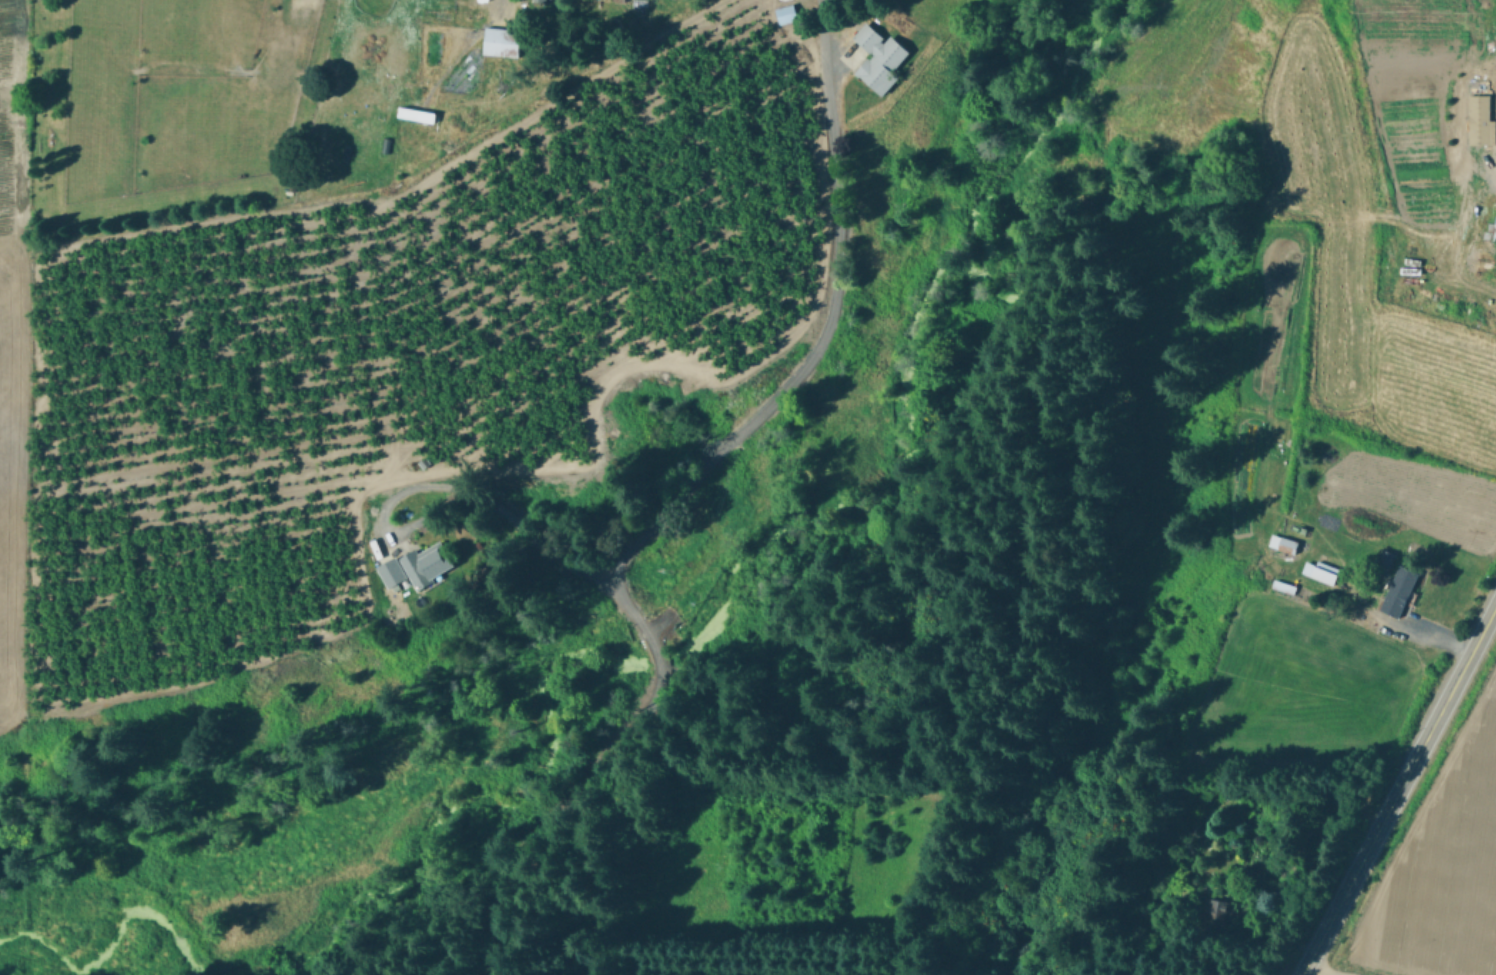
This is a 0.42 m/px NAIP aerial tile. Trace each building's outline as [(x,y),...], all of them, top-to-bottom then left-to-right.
[(851,73),(878,97),(894,78),(889,73),(907,52),(887,35),(883,40),(863,23),(849,39),(867,55),(851,73)] [(481,29),(482,56),(518,55),(517,27),(481,29)] [(1495,81),(1466,82),(1468,147),(1495,146),(1495,145),(1495,81)] [(395,116),(432,124),(434,114),(397,106),(395,116)] [(1487,215),(1487,239),(1495,239),(1495,215),(1487,215)] [(1297,543),(1271,535),(1267,546),(1293,554),(1297,543)] [(452,570),(439,540),(375,568),(385,590),(408,579),(412,588),(452,570)] [(1300,573),(1332,586),(1338,571),(1306,558),(1300,573)] [(1396,619),(1416,571),(1397,563),(1377,611),(1396,619)] [(1230,900),(1193,899),(1192,924),(1230,925),(1230,900)]
